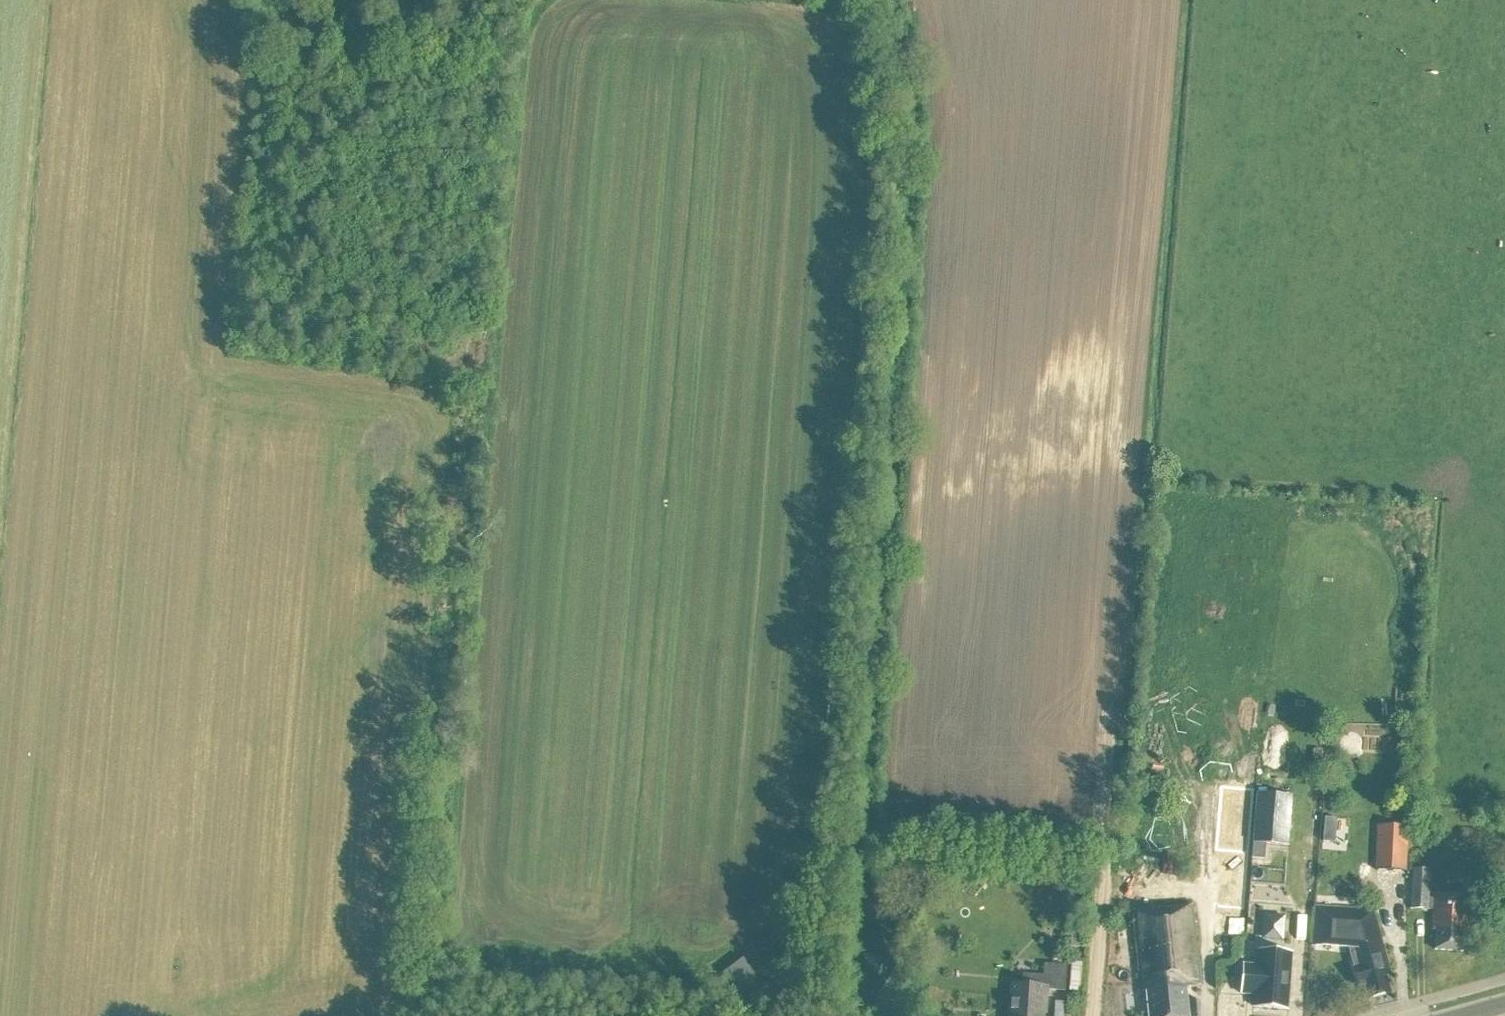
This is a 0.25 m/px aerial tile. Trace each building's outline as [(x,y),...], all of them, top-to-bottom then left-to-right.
[(1287,847),(1292,796),(1257,793),(1252,844),(1287,847)] [(1375,872),(1405,873),(1408,829),(1377,827),(1375,872)] [(1465,921),(1466,902),(1469,902),(1470,895),(1429,893),(1430,871),(1412,870),(1410,909),(1432,910),(1431,930),(1435,930),(1435,950),(1463,952),(1464,931),(1468,932),(1469,921),(1465,921)] [(1216,932),(1244,934),(1248,882),(1220,880),(1216,932)] [(1139,971),(1117,974),(1120,995),(1146,993),(1149,1015),(1188,1015),(1185,988),(1201,987),(1192,905),(1132,912),(1139,971)] [(1312,946),(1349,949),(1354,969),(1352,969),(1357,987),(1364,985),(1368,999),(1390,993),(1386,977),(1390,976),(1373,911),(1315,907),(1312,946)] [(786,926),(770,938),(758,947),(771,964),(783,955),(780,951),(795,939),(786,926)] [(1248,962),(1246,991),(1258,992),(1257,1004),(1291,1007),(1296,951),(1262,948),(1260,963),(1248,962)] [(755,980),(741,961),(731,968),(746,987),(755,980)] [(1064,992),(1066,967),(1045,966),(1045,977),(1024,976),(1022,988),(1012,987),(1010,1015),(1042,1015),(1043,1007),(1045,1007),(1046,990),(1064,992)] [(746,987),(731,968),(722,975),(736,994),(746,987)]
